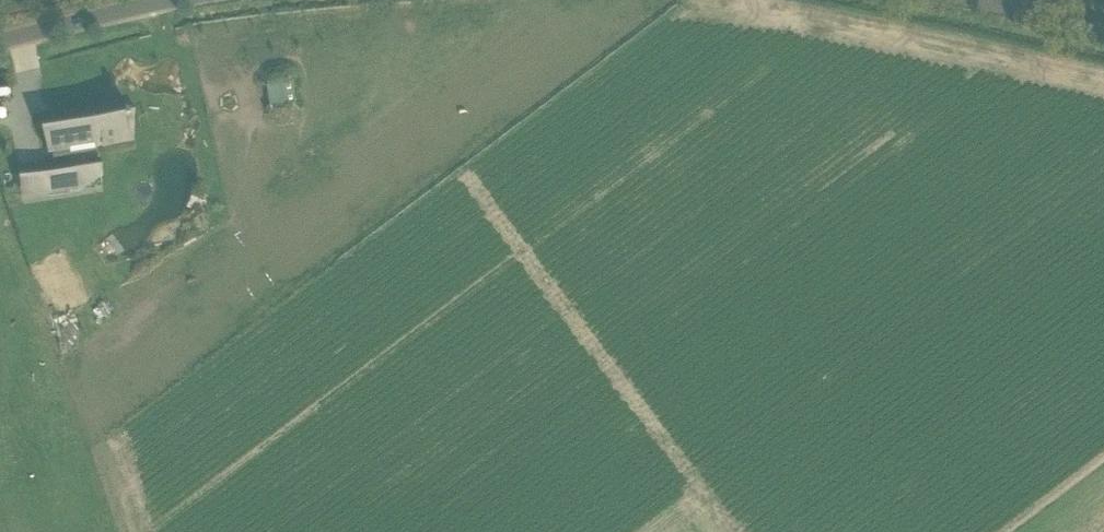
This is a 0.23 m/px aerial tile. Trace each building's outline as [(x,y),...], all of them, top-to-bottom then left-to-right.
[(126,108),(45,121),(50,154),(52,153),(54,165),(45,167),(50,194),(69,191),(64,164),(76,162),(97,159),(95,146),(132,140),(126,108)] [(62,248),(37,260),(57,302),(82,290),(62,248)]
